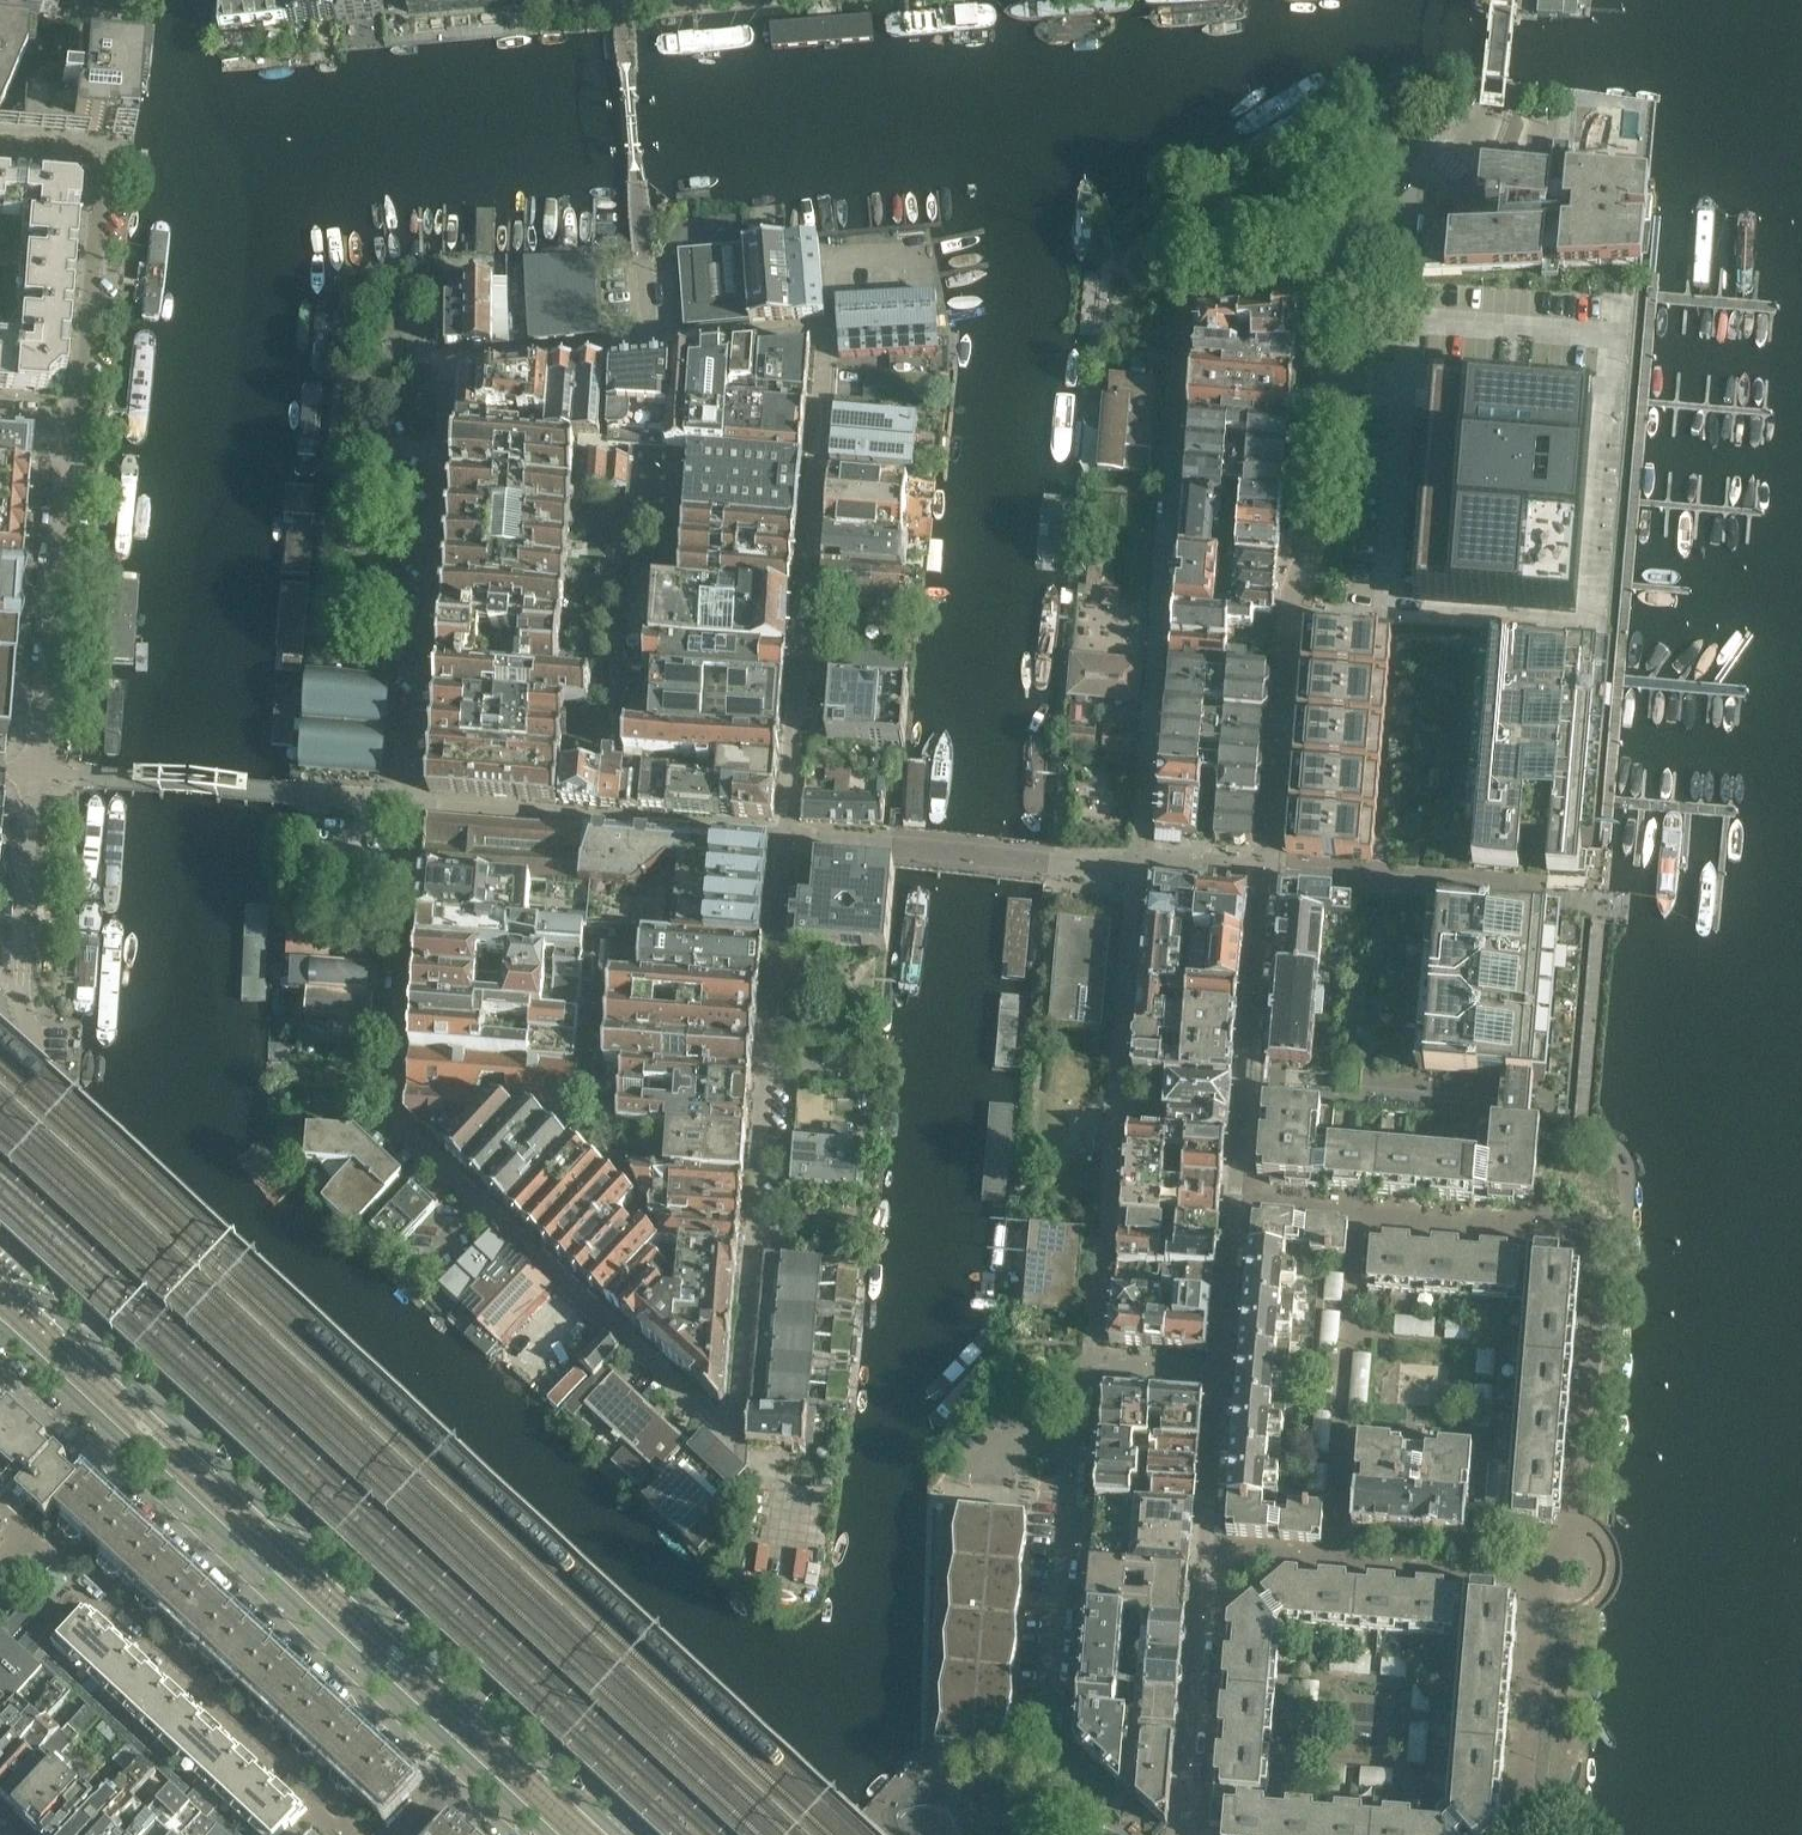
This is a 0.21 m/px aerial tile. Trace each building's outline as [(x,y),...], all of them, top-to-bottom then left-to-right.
[(58,0),(0,0),(0,29),(35,33),(52,35),(58,0)] [(220,31),(336,21),(336,0),(224,0),(220,31)] [(532,0),(336,0),(336,21),(344,21),(343,50),(536,33),(532,0)] [(1005,11),(1007,14),(1013,17),(1016,18),(1024,19),(1034,19),(1134,9),(1134,0),(1022,0),(1015,2),(1012,4),(1009,6),(1006,8),(1005,11)] [(1160,22),(1243,20),(1246,19),(1249,16),(1250,13),(1251,9),(1250,6),(1248,3),(1245,0),(1243,0),(1228,0),(1158,3),(1155,5),(1153,8),(1152,12),(1152,15),(1154,18),(1157,21),(1160,22)] [(1537,14),(1570,17),(1570,11),(1577,12),(1578,0),(1538,0),(1537,14)] [(878,22),(884,26),(889,28),(897,30),(905,30),(987,23),(991,22),(994,20),(995,19),(997,15),(997,11),(997,9),(994,6),(992,5),(989,3),(985,3),(903,10),(895,12),(888,15),(883,18),(878,22)] [(768,24),(771,50),(874,38),(871,13),(768,24)] [(660,34),(662,54),(749,46),(751,46),(752,45),(754,44),(755,42),(756,41),(757,39),(757,37),(757,35),(757,33),(756,31),(755,30),(754,28),(752,27),(751,26),(749,26),(747,26),(660,34)] [(32,54),(35,33),(0,29),(0,124),(2,124),(32,54)] [(139,73),(154,74),(155,55),(81,49),(82,38),(52,35),(35,33),(32,54),(2,124),(0,124),(0,127),(89,134),(89,132),(115,134),(115,129),(133,130),(133,132),(135,133),(139,73)] [(1249,135),(1326,85),(1327,82),(1327,80),(1326,77),(1324,75),(1321,74),(1318,74),(1297,85),(1245,120),(1243,122),(1241,125),(1239,127),(1238,130),(1236,133),(1235,136),(1239,136),(1242,136),(1246,136),(1249,135)] [(1246,144),(1247,148),(1248,151),(1250,154),(1254,156),(1255,157),(1258,157),(1261,156),(1312,125),(1316,121),(1319,116),(1321,111),(1322,106),(1316,104),(1311,103),(1305,104),(1300,106),(1250,138),(1248,140),(1247,142),(1246,144)] [(1651,225),(1653,202),(1648,202),(1650,182),(1483,166),(1479,200),(1454,198),(1451,223),(1426,224),(1425,225),(1420,225),(1419,240),(1424,239),(1421,273),(1544,268),(1543,252),(1558,251),(1560,261),(1560,269),(1642,265),(1642,258),(1646,225),(1651,225)] [(80,193),(73,185),(25,181),(23,179),(21,178),(19,178),(17,179),(15,180),(0,179),(0,213),(1,213),(1,220),(22,221),(77,225),(80,193)] [(1074,255),(1091,256),(1098,187),(1081,186),(1074,255)] [(167,316),(167,314),(174,228),(174,226),(174,224),(173,223),(172,221),(170,220),(169,219),(167,218),(165,218),(163,217),(162,218),(160,218),(158,219),(156,220),(155,221),(154,223),(153,224),(153,226),(145,313),(146,315),(146,316),(147,318),(148,320),(150,321),(152,322),(154,323),(155,323),(157,323),(159,323),(161,322),(163,321),(164,320),(166,318),(167,316)] [(75,251),(77,225),(22,221),(20,245),(26,246),(25,247),(24,248),(24,249),(23,250),(23,252),(23,254),(24,255),(25,256),(25,257),(0,255),(0,266),(8,267),(9,265),(19,266),(18,281),(72,285),(75,251)] [(819,239),(787,242),(794,319),(825,316),(819,239)] [(794,319),(787,242),(745,246),(751,322),(794,319)] [(751,322),(745,246),(679,252),(682,285),(679,285),(677,287),(678,293),(680,295),(682,295),(685,328),(751,322)] [(600,336),(596,258),(525,259),(529,342),(600,336)] [(510,344),(508,273),(494,273),(494,280),(466,279),(465,347),(493,346),(510,344)] [(68,346),(71,302),(72,285),(18,281),(16,306),(21,306),(21,307),(20,308),(19,309),(19,310),(18,313),(19,315),(20,316),(21,317),(15,317),(14,326),(10,330),(20,342),(68,346)] [(936,294),(886,297),(889,333),(938,330),(936,294)] [(889,333),(886,297),(837,300),(839,336),(889,333)] [(314,363),(314,368),(315,370),(317,373),(318,374),(320,374),(321,374),(323,372),(324,371),(325,369),(327,364),(328,358),(333,299),(319,298),(314,357),(314,363)] [(1295,348),(1299,304),(1240,309),(1239,343),(1240,343),(1240,348),(1244,348),(1246,329),(1254,329),(1253,348),(1293,348),(1295,348)] [(1239,343),(1240,309),(1199,312),(1196,342),(1239,343)] [(20,342),(10,330),(5,334),(0,334),(0,389),(16,390),(20,342)] [(938,330),(889,333),(839,336),(840,359),(940,353),(938,330)] [(150,439),(150,437),(159,342),(159,340),(158,338),(157,337),(156,335),(154,334),(153,333),(151,333),(149,332),(147,332),(145,333),(144,333),(142,334),(140,335),(139,337),(138,338),(137,340),(128,434),(128,436),(128,438),(129,440),(130,442),(131,443),(133,444),(134,445),(136,446),(138,446),(140,446),(142,446),(144,446),(145,445),(147,443),(148,442),(149,440),(150,439)] [(64,386),(68,346),(20,342),(16,390),(56,393),(64,386)] [(1292,370),(1293,348),(1253,348),(1244,348),(1240,348),(1240,343),(1239,343),(1196,342),(1195,363),(1292,370)] [(807,404),(811,346),(761,350),(759,391),(757,401),(807,404)] [(759,391),(761,350),(733,353),(731,390),(759,391)] [(730,428),(730,398),(731,390),(733,353),(695,356),(692,448),(730,450),(730,428)] [(692,448),(695,356),(673,358),(670,437),(669,451),(692,451),(692,448)] [(670,437),(673,358),(612,363),(609,433),(670,437)] [(1289,425),(1292,370),(1195,363),(1191,417),(1289,425)] [(602,438),(606,364),(553,368),(549,435),(602,438)] [(549,435),(553,368),(481,374),(480,416),(490,416),(521,419),(535,420),(534,437),(548,438),(549,435)] [(480,416),(481,374),(462,376),(460,415),(480,416)] [(1098,469),(1150,474),(1158,379),(1110,375),(1108,398),(1105,398),(1098,469)] [(325,385),(303,384),(298,460),(298,468),(300,474),(301,477),(304,481),(306,482),(309,482),(311,481),(315,478),(316,475),(318,469),(319,461),(325,385)] [(804,437),(807,404),(757,401),(730,398),(730,428),(804,437)] [(913,466),(917,417),(835,410),(830,461),(913,466)] [(1571,546),(1576,547),(1589,417),(1449,410),(1435,587),(1560,597),(1565,537),(1572,538),(1571,546)] [(489,434),(490,416),(480,416),(460,415),(458,432),(489,434)] [(1282,498),(1287,447),(1292,443),(1293,434),(1289,429),(1289,425),(1191,417),(1188,446),(1186,469),(1182,472),(1182,481),(1185,485),(1184,493),(1180,496),(1180,505),(1183,509),(1180,548),(1209,551),(1212,515),(1219,516),(1221,494),(1227,489),(1234,490),(1241,494),(1282,498)] [(447,580),(565,590),(575,440),(548,438),(534,437),(535,420),(521,419),(520,436),(489,434),(458,432),(447,580)] [(802,460),(804,437),(730,428),(730,450),(730,454),(802,460)] [(27,471),(30,438),(5,436),(2,470),(27,471)] [(797,525),(802,460),(730,454),(692,451),(669,451),(631,447),(630,459),(627,487),(626,511),(797,525)] [(123,466),(117,552),(117,553),(117,555),(118,557),(119,559),(120,560),(121,561),(123,562),(125,562),(127,562),(129,562),(130,562),(132,561),(133,560),(134,558),(135,556),(136,555),(142,467),(141,462),(139,459),(137,457),(136,456),(133,455),(131,456),(129,456),(126,459),(124,462),(123,466)] [(608,486),(609,458),(591,456),(590,462),(589,485),(608,486)] [(627,487),(630,459),(609,458),(608,486),(627,487)] [(589,485),(590,462),(586,462),(585,471),(579,471),(577,484),(589,485)] [(20,570),(27,471),(2,470),(0,469),(0,569),(20,570)] [(903,536),(908,476),(830,470),(825,530),(903,536)] [(280,575),(311,577),(319,487),(287,484),(280,575)] [(1038,566),(1065,568),(1071,497),(1044,494),(1038,566)] [(1281,518),(1283,498),(1282,498),(1241,494),(1239,514),(1281,518)] [(791,593),(797,525),(626,511),(622,578),(634,579),(791,593)] [(1280,538),(1281,518),(1239,514),(1237,534),(1280,538)] [(901,567),(903,536),(825,530),(823,562),(901,567)] [(1278,557),(1280,538),(1237,534),(1236,553),(1278,557)] [(1212,597),(1216,552),(1209,551),(1180,548),(1179,555),(1175,554),(1174,568),(1178,568),(1177,577),(1176,587),(1172,587),(1171,600),(1175,601),(1175,608),(1223,612),(1223,598),(1212,597)] [(1276,577),(1278,557),(1236,553),(1232,593),(1274,596),(1276,577)] [(899,600),(901,567),(823,562),(821,595),(899,600)] [(18,587),(20,570),(0,569),(0,634),(15,635),(18,587)] [(102,661),(138,662),(141,570),(105,569),(102,661)] [(788,650),(791,593),(634,579),(632,636),(788,650)] [(274,669),(301,672),(310,583),(283,580),(274,669)] [(441,664),(558,673),(565,590),(447,580),(441,664)] [(1040,691),(1041,692),(1043,692),(1045,692),(1047,691),(1049,690),(1050,689),(1052,688),(1053,686),(1053,684),(1063,612),(1063,609),(1063,606),(1063,603),(1062,600),(1061,597),(1060,595),(1059,592),(1057,589),(1055,587),(1053,589),(1050,592),(1048,595),(1046,598),(1044,601),(1043,605),(1042,608),(1041,612),(1034,677),(1034,679),(1034,681),(1034,683),(1034,685),(1035,687),(1037,689),(1038,690),(1040,691)] [(1273,616),(1274,596),(1232,593),(1232,596),(1224,596),(1223,598),(1223,612),(1254,614),(1273,616)] [(1254,614),(1223,612),(1175,608),(1173,635),(1227,640),(1228,627),(1253,628),(1254,614)] [(1389,677),(1392,638),(1306,630),(1303,670),(1389,677)] [(12,666),(12,667),(15,635),(0,634),(0,757),(5,757),(6,738),(7,738),(12,666)] [(785,679),(788,650),(632,636),(616,635),(613,665),(646,668),(656,668),(785,679)] [(1226,652),(1227,640),(1173,635),(1171,662),(1247,669),(1248,653),(1226,652)] [(392,651),(392,642),(384,641),(383,651),(392,651)] [(1579,878),(1582,847),(1591,847),(1608,654),(1488,643),(1471,837),(1476,837),(1474,869),(1519,873),(1522,841),(1551,844),(1548,876),(1579,878)] [(897,686),(899,657),(835,652),(832,683),(897,686)] [(910,687),(912,657),(899,657),(897,686),(910,687)] [(1099,694),(1102,663),(1076,661),(1073,691),(1099,694)] [(1260,760),(1264,712),(1268,709),(1269,699),(1266,696),(1266,690),(1270,687),(1271,678),(1268,674),(1268,671),(1247,669),(1171,662),(1166,709),(1163,712),(1162,721),(1165,725),(1164,730),(1161,733),(1160,743),(1163,746),(1161,771),(1203,774),(1216,775),(1220,782),(1219,797),(1257,800),(1257,798),(1261,795),(1262,785),(1258,782),(1259,776),(1263,773),(1263,764),(1260,760)] [(589,706),(592,676),(558,673),(441,664),(438,694),(564,704),(589,706)] [(1134,697),(1136,666),(1111,664),(1108,695),(1134,697)] [(642,707),(646,668),(613,665),(609,704),(642,707)] [(780,736),(785,679),(656,668),(651,727),(780,736)] [(380,773),(387,682),(312,676),(305,768),(380,773)] [(1385,723),(1388,684),(1302,676),(1299,716),(1385,723)] [(108,680),(105,755),(126,756),(129,681),(108,680)] [(904,752),(910,687),(897,686),(832,683),(826,747),(904,752)] [(272,743),(294,745),(298,687),(277,685),(272,743)] [(560,753),(564,704),(438,694),(434,742),(560,753)] [(1381,769),(1384,730),(1298,722),(1295,761),(1381,769)] [(778,766),(780,736),(651,727),(627,724),(625,753),(639,754),(647,754),(671,756),(722,760),(778,766)] [(1095,751),(1096,732),(1070,729),(1069,749),(1095,751)] [(952,743),(947,731),(938,743),(934,758),(929,812),(930,821),(934,825),(939,825),(942,822),(947,816),(953,760),(952,743)] [(1129,753),(1130,735),(1105,733),(1103,752),(1129,753)] [(557,803),(560,753),(434,742),(430,792),(557,803)] [(601,806),(604,770),(605,751),(577,749),(576,768),(563,766),(561,803),(601,806)] [(621,808),(625,753),(605,751),(604,770),(601,806),(621,808)] [(641,809),(644,775),(638,775),(639,754),(625,753),(621,808),(641,809)] [(667,812),(669,775),(671,756),(647,754),(644,775),(641,809),(667,812)] [(776,792),(778,766),(722,760),(720,780),(669,775),(667,812),(717,816),(734,817),(737,789),(775,792),(776,792)] [(1377,815),(1380,776),(1294,768),(1291,807),(1377,815)] [(1201,798),(1203,774),(1161,771),(1159,794),(1201,798)] [(773,820),(775,792),(737,789),(734,817),(773,820)] [(843,824),(845,796),(805,794),(802,822),(843,824)] [(1198,828),(1201,798),(1159,794),(1155,842),(1181,845),(1182,835),(1204,837),(1205,828),(1198,828)] [(883,825),(885,797),(845,796),(843,824),(883,825)] [(1253,844),(1257,800),(1219,797),(1215,841),(1232,842),(1235,846),(1242,847),(1246,844),(1253,844)] [(103,892),(103,890),(106,809),(106,807),(105,806),(104,804),(104,803),(103,801),(101,800),(100,799),(99,799),(98,799),(95,798),(94,799),(93,799),(91,800),(90,802),(89,803),(88,805),(88,807),(87,809),(85,890),(85,892),(86,893),(86,895),(88,896),(89,897),(90,898),(92,899),(94,899),(96,899),(97,899),(99,898),(100,897),(102,895),(103,894),(103,892)] [(106,813),(103,908),(104,910),(104,912),(105,914),(106,915),(108,917),(109,918),(111,918),(113,919),(115,919),(117,919),(119,918),(121,917),(122,916),(124,914),(125,913),(125,911),(126,909),(129,814),(128,812),(127,809),(126,807),(125,804),(124,803),(122,802),(121,801),(119,800),(118,799),(116,800),(113,802),(111,803),(110,804),(109,806),(107,809),(107,811),(106,813)] [(1373,861),(1376,822),(1290,814),(1287,853),(1373,861)] [(582,887),(586,829),(428,817),(423,874),(424,875),(532,882),(532,883),(582,887)] [(598,931),(763,943),(771,846),(586,829),(582,887),(592,888),(589,930),(598,931)] [(1547,885),(1607,890),(1611,849),(1551,844),(1547,885)] [(887,953),(894,867),(817,862),(814,905),(795,903),(791,945),(887,953)] [(592,888),(582,887),(532,883),(532,882),(424,875),(421,917),(587,930),(589,930),(592,888)] [(1198,909),(1200,885),(1157,880),(1151,884),(1149,904),(1177,907),(1198,909)] [(1246,914),(1248,889),(1200,885),(1198,909),(1246,914)] [(924,996),(925,994),(933,902),(933,900),(932,898),(932,896),(931,894),(929,893),(928,891),(926,890),(924,890),(922,889),(920,889),(918,890),(916,890),(914,891),(913,893),(911,894),(910,896),(910,898),(909,900),(902,992),(902,994),(904,996),(905,998),(907,999),(909,1000),(911,1001),(913,1001),(915,1001),(917,1001),(919,1000),(921,999),(922,998),(924,996)] [(1351,915),(1352,896),(1283,890),(1281,909),(1325,913),(1351,915)] [(1003,979),(1027,981),(1033,900),(1009,898),(1003,979)] [(242,1000),(267,1001),(270,903),(246,902),(242,1000)] [(1175,928),(1177,907),(1149,904),(1147,925),(1175,928)] [(1420,1072),(1508,1079),(1534,1081),(1544,1082),(1558,916),(1435,905),(1420,1072)] [(98,1014),(100,1013),(104,918),(104,916),(103,914),(102,912),(101,910),(100,909),(98,907),(96,906),(94,906),(92,906),(90,906),(88,906),(86,907),(85,908),(83,909),(82,911),(81,913),(80,915),(80,917),(76,1012),(77,1013),(79,1015),(80,1016),(82,1018),(84,1018),(86,1019),(89,1019),(91,1019),(93,1018),(95,1017),(97,1016),(98,1014)] [(1244,935),(1246,914),(1198,909),(1177,907),(1175,928),(1244,935)] [(1311,1066),(1325,913),(1281,909),(1268,1062),(1311,1066)] [(585,959),(587,930),(421,917),(418,945),(585,959)] [(1049,1024),(1102,1029),(1112,923),(1059,919),(1049,1024)] [(123,1042),(124,1041),(129,935),(128,933),(127,930),(126,928),(125,926),(124,924),(122,923),(120,922),(118,922),(116,921),(115,922),(113,922),(111,923),(109,924),(107,925),(106,927),(105,929),(104,932),(103,934),(99,1040),(100,1042),(102,1043),(103,1045),(105,1046),(107,1047),(109,1047),(111,1048),(113,1048),(116,1047),(118,1046),(120,1045),(121,1044),(123,1042)] [(1244,935),(1175,928),(1147,925),(1141,987),(1168,990),(1169,983),(1239,990),(1244,935)] [(759,989),(763,943),(598,931),(591,1004),(612,1007),(614,977),(759,989)] [(369,967),(371,942),(371,941),(289,935),(287,961),(297,962),(369,967)] [(585,959),(418,945),(416,972),(582,986),(585,959)] [(374,996),(377,968),(369,967),(297,962),(295,989),(306,990),(374,996)] [(580,1014),(582,986),(416,972),(414,999),(580,1014)] [(754,1046),(759,989),(614,977),(612,1007),(609,1035),(754,1046)] [(1236,1020),(1239,990),(1169,983),(1168,990),(1167,1008),(1188,1010),(1187,1015),(1236,1020)] [(1166,1022),(1167,1008),(1168,990),(1141,987),(1137,1030),(1165,1032),(1166,1022)] [(383,1021),(384,997),(374,996),(306,990),(305,1014),(383,1021)] [(995,1072),(1018,1075),(1027,999),(1004,996),(995,1072)] [(578,1037),(580,1014),(414,999),(412,1023),(484,1029),(485,1016),(532,1020),(531,1033),(578,1037)] [(1232,1062),(1236,1020),(1187,1015),(1187,1023),(1166,1022),(1165,1032),(1137,1030),(1137,1035),(1134,1037),(1133,1043),(1136,1046),(1135,1054),(1164,1056),(1165,1048),(1184,1050),(1183,1058),(1232,1062)] [(578,1037),(531,1033),(484,1029),(412,1023),(411,1048),(577,1062),(578,1037)] [(751,1075),(754,1046),(609,1035),(606,1064),(628,1065),(751,1075)] [(577,1104),(580,1062),(577,1062),(411,1048),(408,1092),(496,1098),(536,1101),(577,1104)] [(1231,1080),(1232,1062),(1183,1058),(1183,1069),(1163,1067),(1164,1056),(1135,1054),(1134,1072),(1167,1075),(1231,1080)] [(746,1136),(749,1100),(751,1075),(628,1065),(623,1126),(673,1130),(746,1136)] [(1228,1115),(1231,1080),(1167,1075),(1166,1110),(1228,1115)] [(1504,1122),(1530,1125),(1534,1081),(1508,1079),(1504,1122)] [(89,1119),(66,1101),(56,1092),(38,1112),(69,1141),(89,1119)] [(446,1151),(496,1098),(408,1092),(406,1114),(446,1151)] [(468,1171),(527,1109),(536,1101),(496,1098),(446,1151),(468,1171)] [(1534,1208),(1540,1125),(1530,1125),(1504,1122),(1493,1121),(1490,1150),(1319,1136),(1321,1107),(1264,1102),(1258,1177),(1271,1178),(1270,1185),(1534,1208)] [(982,1200),(1008,1202),(1015,1106),(988,1104),(982,1200)] [(510,1211),(570,1149),(527,1109),(468,1171),(510,1211)] [(1227,1135),(1228,1115),(1166,1110),(1161,1109),(1160,1129),(1227,1135)] [(140,1165),(105,1133),(89,1119),(69,1141),(119,1188),(140,1165)] [(831,1126),(830,1142),(847,1143),(848,1127),(831,1126)] [(1227,1135),(1160,1129),(1130,1127),(1129,1133),(1127,1152),(1163,1155),(1164,1148),(1184,1150),(1183,1157),(1224,1160),(1227,1135)] [(373,1147),(386,1134),(380,1128),(367,1142),(356,1131),(326,1129),(309,1129),(306,1162),(319,1163),(358,1166),(374,1149),(373,1147)] [(743,1180),(745,1149),(746,1136),(673,1130),(669,1174),(743,1180)] [(795,1139),(791,1185),(858,1190),(861,1144),(847,1143),(830,1142),(796,1139),(795,1139)] [(543,1241),(606,1172),(575,1144),(570,1149),(510,1211),(543,1241)] [(364,1220),(403,1177),(398,1172),(411,1158),(405,1153),(392,1166),(374,1149),(358,1166),(319,1163),(337,1184),(323,1201),(351,1227),(364,1220)] [(1162,1177),(1163,1155),(1127,1152),(1125,1174),(1162,1177)] [(20,1177),(4,1162),(8,1157),(5,1154),(1,1159),(0,1159),(0,1198),(20,1177)] [(1223,1182),(1224,1160),(1183,1157),(1182,1179),(1223,1182)] [(190,1212),(140,1165),(119,1188),(170,1235),(190,1212)] [(738,1251),(743,1180),(669,1174),(630,1171),(642,1199),(655,1200),(654,1221),(663,1222),(662,1245),(682,1246),(738,1251)] [(572,1268),(632,1203),(635,1199),(606,1172),(543,1241),(572,1268)] [(1221,1205),(1223,1182),(1182,1179),(1182,1185),(1161,1183),(1162,1177),(1125,1174),(1124,1196),(1221,1205)] [(387,1260),(439,1204),(416,1182),(364,1239),(387,1260)] [(47,1203),(27,1183),(0,1213),(0,1221),(17,1236),(47,1203)] [(1219,1224),(1221,1205),(1124,1196),(1123,1200),(1120,1203),(1120,1209),(1122,1212),(1122,1216),(1164,1220),(1178,1221),(1219,1224)] [(607,1301),(652,1251),(660,1242),(644,1224),(649,1219),(632,1203),(572,1268),(607,1301)] [(42,1259),(72,1226),(51,1206),(21,1240),(42,1259)] [(240,1258),(190,1212),(170,1235),(220,1281),(240,1258)] [(1163,1238),(1164,1220),(1122,1216),(1120,1235),(1163,1238)] [(1346,1258),(1349,1225),(1255,1217),(1252,1251),(1286,1254),(1287,1240),(1313,1242),(1312,1256),(1346,1258)] [(1217,1243),(1219,1224),(1178,1221),(1177,1239),(1217,1243)] [(1081,1262),(1084,1228),(1031,1224),(1027,1276),(1053,1278),(1054,1260),(1081,1262)] [(66,1282),(97,1249),(76,1229),(45,1263),(66,1282)] [(461,1303),(510,1250),(491,1232),(440,1287),(459,1305),(461,1303)] [(1162,1265),(1163,1238),(1120,1235),(1118,1262),(1147,1264),(1162,1265)] [(1561,1512),(1571,1386),(1581,1267),(1574,1266),(1575,1253),(1379,1237),(1379,1242),(1365,1241),(1362,1278),(1368,1279),(1368,1290),(1527,1303),(1527,1311),(1524,1311),(1512,1460),(1514,1460),(1514,1468),(1489,1466),(1484,1519),(1552,1524),(1553,1512),(1561,1512)] [(1215,1270),(1217,1243),(1177,1239),(1176,1248),(1169,1248),(1167,1266),(1215,1270)] [(726,1403),(738,1251),(682,1246),(679,1291),(640,1332),(721,1407),(726,1403)] [(1004,1249),(984,1247),(974,1352),(994,1354),(1004,1249)] [(478,1323),(531,1267),(525,1261),(524,1262),(510,1250),(461,1303),(462,1304),(474,1316),(472,1318),(478,1323)] [(621,1313),(656,1276),(666,1265),(652,1251),(607,1301),(621,1313)] [(1288,1386),(1289,1374),(1279,1374),(1280,1369),(1276,1369),(1278,1344),(1282,1344),(1282,1340),(1292,1341),(1293,1320),(1284,1319),(1285,1315),(1281,1314),(1283,1289),(1287,1289),(1287,1285),(1296,1286),(1297,1275),(1288,1274),(1288,1270),(1285,1269),(1286,1254),(1252,1251),(1230,1501),(1264,1504),(1265,1488),(1269,1489),(1270,1485),(1279,1485),(1280,1474),(1271,1473),(1271,1469),(1267,1469),(1270,1439),(1274,1439),(1274,1435),(1283,1435),(1285,1419),(1275,1418),(1276,1414),(1272,1414),(1274,1389),(1278,1389),(1278,1385),(1288,1386)] [(91,1305),(122,1272),(101,1252),(70,1286),(91,1305)] [(820,1284),(822,1267),(839,1267),(837,1285),(857,1287),(859,1267),(845,1266),(845,1262),(860,1263),(860,1261),(783,1254),(782,1265),(776,1265),(775,1280),(820,1284)] [(291,1305),(240,1258),(220,1281),(270,1328),(291,1305)] [(1076,1314),(1081,1262),(1054,1260),(1053,1278),(1027,1276),(1024,1310),(1076,1314)] [(1145,1306),(1147,1291),(1146,1291),(1146,1278),(1147,1264),(1118,1262),(1112,1317),(1148,1319),(1155,1320),(1156,1307),(1145,1306)] [(1212,1297),(1215,1270),(1167,1266),(1162,1265),(1160,1279),(1146,1278),(1146,1291),(1147,1291),(1177,1294),(1212,1297)] [(500,1343),(553,1287),(531,1267),(478,1323),(466,1336),(488,1357),(500,1343)] [(116,1328),(147,1295),(126,1275),(95,1309),(116,1328)] [(1343,1289),(1344,1276),(1326,1275),(1325,1287),(1343,1289)] [(640,1332),(679,1291),(674,1292),(656,1276),(621,1313),(640,1332)] [(818,1301),(820,1285),(820,1284),(775,1280),(774,1294),(779,1295),(778,1304),(777,1304),(777,1305),(841,1311),(841,1305),(856,1308),(857,1287),(837,1285),(836,1304),(818,1301)] [(1342,1301),(1343,1289),(1325,1287),(1324,1300),(1342,1301)] [(1211,1312),(1212,1297),(1177,1294),(1175,1322),(1210,1324),(1211,1312)] [(141,1352),(172,1318),(151,1299),(120,1332),(141,1352)] [(341,1351),(291,1305),(270,1328),(320,1374),(341,1351)] [(815,1333),(817,1316),(834,1317),(833,1335),(853,1337),(855,1316),(840,1316),(841,1311),(777,1305),(778,1306),(777,1315),(772,1315),(771,1329),(815,1333)] [(1340,1325),(1341,1315),(1323,1314),(1322,1323),(1340,1325)] [(1146,1347),(1146,1346),(1148,1319),(1112,1317),(1110,1344),(1146,1347)] [(1414,1336),(1416,1319),(1396,1317),(1394,1335),(1414,1336)] [(1168,1321),(1155,1320),(1148,1319),(1146,1346),(1166,1348),(1168,1321)] [(1414,1336),(1434,1338),(1435,1320),(1416,1319),(1414,1336)] [(1207,1352),(1210,1324),(1175,1322),(1168,1321),(1166,1348),(1166,1349),(1207,1352)] [(1458,1340),(1460,1322),(1447,1321),(1445,1339),(1458,1340)] [(167,1375),(197,1342),(176,1322),(145,1356),(167,1375)] [(1471,1341),(1472,1323),(1460,1322),(1458,1340),(1471,1341)] [(1339,1335),(1340,1325),(1322,1323),(1321,1333),(1339,1335)] [(814,1350),(815,1334),(815,1333),(771,1329),(769,1344),(775,1344),(774,1354),(773,1354),(836,1360),(836,1355),(851,1357),(853,1337),(833,1335),(831,1353),(814,1350)] [(1338,1344),(1339,1335),(1321,1333),(1321,1343),(1338,1344)] [(594,1377),(620,1351),(607,1337),(580,1364),(594,1377)] [(1337,1354),(1338,1344),(1321,1343),(1320,1352),(1337,1354)] [(192,1398),(222,1365),(201,1345),(171,1379),(192,1398)] [(1496,1351),(1478,1350),(1477,1363),(1495,1364),(1496,1351)] [(391,1398),(377,1385),(341,1351),(320,1374),(371,1421),(391,1398)] [(811,1383),(812,1366),(830,1366),(828,1385),(848,1386),(850,1366),(836,1366),(836,1360),(773,1354),(773,1355),(774,1355),(773,1365),(767,1364),(766,1379),(811,1383)] [(1371,1365),(1372,1356),(1354,1355),(1353,1363),(1371,1365)] [(1370,1373),(1371,1365),(1353,1363),(1352,1372),(1370,1373)] [(1494,1377),(1495,1364),(1477,1363),(1476,1375),(1494,1377)] [(217,1421),(248,1388),(226,1369),(196,1402),(217,1421)] [(1369,1382),(1370,1373),(1352,1372),(1352,1381),(1369,1382)] [(689,1443),(674,1429),(615,1374),(585,1406),(623,1440),(602,1462),(647,1501),(666,1480),(660,1475),(689,1443)] [(1332,1393),(1334,1375),(1318,1374),(1316,1391),(1332,1393)] [(826,1403),(809,1400),(811,1383),(766,1379),(764,1393),(770,1394),(769,1405),(809,1409),(846,1412),(846,1410),(832,1409),(832,1404),(846,1407),(848,1386),(828,1385),(826,1403)] [(1369,1391),(1369,1382),(1352,1381),(1351,1389),(1369,1391)] [(1491,1408),(1493,1388),(1475,1386),(1473,1406),(1491,1408)] [(1368,1400),(1369,1391),(1351,1389),(1350,1398),(1368,1400)] [(1200,1445),(1204,1398),(1106,1390),(1102,1440),(1135,1442),(1147,1442),(1148,1424),(1164,1425),(1163,1443),(1200,1445)] [(242,1444),(273,1411),(252,1392),(221,1425),(242,1444)] [(29,1502),(63,1466),(69,1461),(59,1451),(61,1449),(52,1442),(50,1444),(14,1410),(16,1408),(7,1400),(6,1402),(0,1397),(0,1498),(11,1486),(29,1502)] [(441,1445),(391,1398),(371,1421),(421,1467),(441,1445)] [(1367,1408),(1368,1400),(1350,1398),(1349,1407),(1367,1408)] [(1490,1427),(1491,1408),(1473,1406),(1472,1426),(1490,1427)] [(1366,1417),(1367,1408),(1349,1407),(1349,1416),(1366,1417)] [(805,1448),(809,1412),(750,1411),(747,1443),(805,1448)] [(1331,1424),(1332,1414),(1314,1412),(1314,1422),(1331,1424)] [(267,1468),(296,1434),(277,1415),(246,1448),(267,1468)] [(1330,1434),(1331,1424),(1314,1422),(1313,1432),(1330,1434)] [(716,1510),(748,1475),(704,1432),(672,1468),(675,1470),(666,1480),(647,1501),(696,1548),(708,1535),(712,1538),(724,1525),(716,1517),(719,1513),(716,1510)] [(1329,1444),(1330,1434),(1313,1432),(1312,1442),(1329,1444)] [(291,1491),(322,1457),(300,1437),(270,1471),(291,1491)] [(1136,1503),(1140,1462),(1133,1462),(1134,1454),(1135,1442),(1102,1440),(1097,1500),(1136,1503)] [(1465,1537),(1473,1450),(1360,1440),(1356,1482),(1363,1483),(1363,1490),(1356,1490),(1353,1527),(1465,1537)] [(1199,1466),(1200,1445),(1163,1443),(1147,1442),(1135,1442),(1134,1454),(1152,1455),(1151,1462),(1199,1466)] [(1329,1453),(1329,1444),(1312,1442),(1311,1452),(1329,1453)] [(491,1491),(441,1445),(421,1467),(471,1514),(491,1491)] [(316,1514),(347,1480),(326,1461),(295,1494),(316,1514)] [(1196,1487),(1199,1466),(1151,1462),(1149,1483),(1155,1483),(1196,1487)] [(1326,1479),(1327,1467),(1310,1465),(1309,1478),(1326,1479)] [(56,1509),(81,1483),(63,1466),(29,1502),(47,1519),(56,1509)] [(126,1514),(86,1477),(81,1483),(56,1509),(71,1523),(66,1527),(78,1539),(83,1534),(96,1546),(126,1514)] [(1325,1492),(1326,1479),(1309,1478),(1307,1490),(1325,1492)] [(1194,1507),(1196,1492),(1196,1487),(1155,1483),(1153,1504),(1194,1507)] [(341,1537),(372,1504),(351,1484),(320,1517),(341,1537)] [(542,1538),(491,1491),(471,1514),(521,1560),(542,1538)] [(1189,1573),(1194,1507),(1153,1504),(1136,1503),(1097,1500),(1092,1564),(1189,1573)] [(1321,1543),(1324,1509),(1290,1507),(1289,1520),(1270,1519),(1263,1518),(1264,1504),(1230,1501),(1228,1535),(1321,1543)] [(366,1560),(397,1527),(376,1507),(345,1540),(366,1560)] [(1026,1513),(959,1508),(954,1535),(1027,1541),(1026,1513)] [(165,1550),(126,1514),(96,1546),(109,1558),(105,1563),(117,1574),(121,1569),(135,1582),(165,1550)] [(391,1583),(422,1550),(401,1531),(370,1564),(391,1583)] [(955,1561),(953,1568),(949,1588),(1022,1594),(1021,1566),(1027,1541),(954,1535),(955,1561)] [(592,1584),(542,1538),(521,1560),(572,1607),(592,1584)] [(203,1585),(165,1550),(135,1582),(148,1594),(143,1599),(155,1610),(160,1605),(173,1618),(203,1585)] [(416,1606),(447,1573),(426,1554),(395,1587),(416,1606)] [(1186,1623),(1189,1573),(1092,1564),(1088,1609),(1123,1613),(1139,1614),(1147,1620),(1186,1623)] [(1468,1834),(1484,1834),(1499,1822),(1517,1604),(1510,1603),(1511,1590),(1287,1572),(1229,1620),(1228,1632),(1235,1633),(1233,1655),(1227,1654),(1224,1681),(1231,1681),(1229,1703),(1222,1703),(1220,1729),(1227,1730),(1225,1752),(1218,1751),(1216,1778),(1223,1778),(1221,1806),(1214,1806),(1212,1829),(1224,1830),(1224,1834),(1463,1834),(1466,1832),(1468,1834)] [(442,1630),(472,1597),(451,1577),(421,1610),(442,1630)] [(658,1646),(592,1584),(572,1607),(638,1668),(658,1646)] [(242,1621),(203,1585),(173,1618),(187,1630),(182,1635),(194,1646),(198,1641),(212,1654),(242,1621)] [(949,1588),(950,1614),(945,1641),(1018,1647),(1017,1619),(1022,1594),(949,1588)] [(13,1640),(46,1604),(35,1594),(2,1629),(13,1640)] [(14,1609),(2,1598),(0,1601),(0,1621),(2,1622),(14,1609)] [(467,1653),(497,1620),(476,1600),(446,1634),(467,1653)] [(30,1655),(63,1620),(51,1609),(18,1644),(30,1655)] [(90,1670),(121,1637),(92,1609),(76,1626),(74,1624),(54,1646),(73,1663),(78,1658),(90,1670)] [(1116,1717),(1123,1613),(1088,1609),(1078,1714),(1116,1717)] [(1187,1644),(1187,1636),(1185,1633),(1186,1623),(1147,1620),(1143,1661),(1182,1664),(1184,1646),(1187,1644)] [(281,1658),(271,1649),(242,1621),(212,1654),(226,1666),(221,1671),(233,1682),(238,1677),(251,1690),(281,1658)] [(492,1676),(522,1643),(501,1624),(471,1657),(492,1676)] [(16,1695),(42,1668),(0,1629),(0,1713),(16,1695)] [(157,1670),(121,1637),(90,1670),(126,1703),(157,1670)] [(945,1641),(946,1667),(940,1694),(1013,1700),(1012,1672),(1018,1647),(945,1641)] [(517,1700),(547,1666),(526,1647),(496,1680),(517,1700)] [(657,1725),(696,1681),(663,1651),(624,1694),(657,1725)] [(1350,1673),(1352,1655),(1332,1654),(1331,1671),(1350,1673)] [(191,1789),(45,1655),(40,1661),(185,1795),(191,1789)] [(1372,1657),(1352,1655),(1350,1673),(1370,1675),(1372,1657)] [(320,1693),(281,1658),(251,1690),(265,1702),(260,1707),(272,1718),(276,1713),(290,1726),(320,1693)] [(1394,1677),(1395,1659),(1383,1658),(1381,1676),(1394,1677)] [(1407,1678),(1408,1660),(1395,1659),(1394,1677),(1407,1678)] [(1183,1684),(1184,1676),(1181,1673),(1182,1664),(1143,1661),(1141,1697),(1178,1700),(1180,1687),(1183,1684)] [(47,1720),(71,1694),(42,1668),(16,1695),(30,1708),(22,1716),(20,1718),(27,1725),(14,1739),(7,1732),(0,1740),(0,1771),(47,1720)] [(193,1703),(157,1670),(126,1703),(162,1736),(193,1703)] [(542,1723),(573,1690),(551,1670),(521,1703),(542,1723)] [(745,1727),(696,1681),(657,1725),(706,1770),(745,1727)] [(1319,1699),(1320,1684),(1302,1682),(1301,1697),(1319,1699)] [(1431,1701),(1432,1688),(1414,1687),(1413,1699),(1431,1701)] [(358,1729),(320,1693),(290,1726),(303,1738),(299,1743),(311,1754),(315,1749),(328,1761),(358,1729)] [(567,1746),(598,1713),(577,1694),(546,1727),(567,1746)] [(941,1720),(937,1746),(1009,1752),(1008,1725),(1013,1700),(940,1694),(941,1720)] [(1178,1700),(1141,1697),(1135,1806),(1157,1828),(1168,1822),(1177,1717),(1180,1715),(1177,1711),(1178,1700)] [(1317,1716),(1319,1699),(1301,1697),(1299,1715),(1317,1716)] [(1430,1713),(1431,1701),(1413,1699),(1412,1712),(1430,1713)] [(229,1736),(211,1720),(193,1703),(162,1736),(198,1770),(229,1736)] [(7,1732),(20,1718),(22,1716),(18,1713),(14,1717),(11,1713),(0,1725),(0,1740),(7,1732)] [(1127,1718),(1116,1717),(1078,1714),(1076,1744),(1121,1787),(1127,1718)] [(592,1769),(623,1737),(602,1717),(571,1750),(592,1769)] [(60,1763),(74,1746),(47,1720),(0,1771),(0,1798),(15,1812),(51,1772),(60,1763)] [(1427,1745),(1429,1725),(1411,1723),(1409,1743),(1427,1745)] [(793,1772),(745,1727),(706,1770),(755,1815),(793,1772)] [(397,1765),(358,1729),(328,1761),(342,1774),(337,1779),(349,1790),(354,1785),(367,1797),(397,1765)] [(1315,1742),(1316,1731),(1298,1729),(1297,1741),(1315,1742)] [(264,1770),(229,1736),(198,1770),(234,1803),(264,1770)] [(110,1762),(83,1737),(74,1746),(60,1763),(51,1772),(15,1812),(40,1834),(43,1834),(85,1789),(110,1762)] [(617,1793),(648,1760),(627,1740),(596,1773),(617,1793)] [(1314,1756),(1315,1742),(1297,1741),(1296,1755),(1314,1756)] [(1426,1764),(1427,1745),(1409,1743),(1408,1763),(1426,1764)] [(142,1759),(127,1745),(118,1754),(134,1768),(142,1759)] [(132,1800),(145,1786),(148,1782),(157,1773),(142,1759),(134,1768),(104,1799),(71,1834),(99,1834),(132,1800)] [(642,1816),(672,1783),(652,1764),(621,1796),(642,1816)] [(387,1816),(417,1784),(397,1765),(367,1797),(387,1816)] [(1331,1784),(1332,1766),(1321,1765),(1320,1783),(1331,1784)] [(1331,1784),(1345,1785),(1347,1767),(1332,1766),(1331,1784)] [(1374,1787),(1376,1770),(1361,1768),(1360,1786),(1374,1787)] [(264,1770),(234,1803),(268,1834),(280,1834),(290,1824),(287,1822),(303,1805),(264,1770)] [(1374,1787),(1392,1789),(1394,1771),(1376,1770),(1374,1787)] [(809,1787),(793,1772),(755,1815),(776,1834),(826,1834),(842,1817),(809,1787)] [(172,1787),(157,1773),(148,1782),(163,1796),(172,1787)] [(203,1813),(207,1818),(218,1806),(198,1787),(186,1801),(172,1787),(163,1796),(144,1817),(159,1831),(156,1834),(183,1834),(203,1813)] [(698,1807),(677,1787),(646,1820),(663,1834),(671,1834),(698,1807)] [(104,1799),(100,1796),(97,1800),(85,1789),(43,1834),(71,1834),(104,1799)] [(112,1834),(122,1823),(125,1825),(140,1808),(132,1800),(99,1834),(113,1834),(112,1834)] [(723,1830),(702,1810),(678,1834),(718,1834),(723,1830)] [(215,1812),(210,1818),(228,1834),(240,1834),(215,1812)] [(472,1834),(452,1816),(434,1834),(471,1834),(472,1834)] [(842,1817),(826,1834),(861,1834),(842,1817)]
